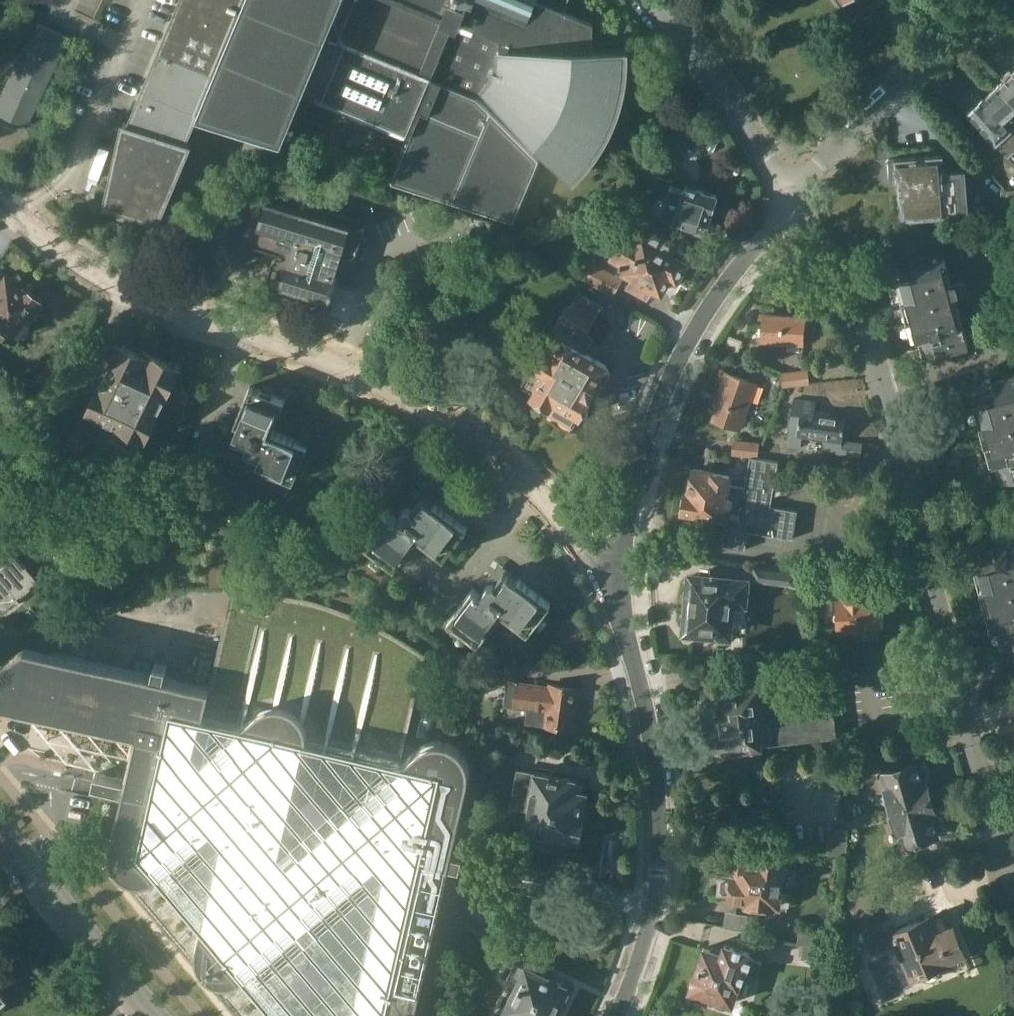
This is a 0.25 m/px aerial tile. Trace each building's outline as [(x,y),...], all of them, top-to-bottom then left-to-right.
[(106,202),(160,219),(192,142),(187,141),(188,138),(192,128),(200,110),(229,119),(240,123),(284,137),(289,125),(304,88),(318,94),(399,127),(399,128),(412,133),(392,181),(430,193),(514,220),(540,159),(540,158),(546,152),(572,179),(575,175),(587,163),(596,151),(604,138),(611,124),(617,110),(622,96),(625,81),(627,66),(627,51),(594,50),(595,22),(565,10),(569,0),(180,0),(129,122),(125,121),(106,202)] [(0,99),(0,113),(25,125),(66,35),(36,21),(0,99)] [(998,85),(1013,102),(1013,71),(998,85)] [(998,85),(984,98),(978,91),(973,91),(964,100),(963,104),(969,110),(967,111),(969,112),(968,113),(970,115),(971,115),(996,142),(1013,161),(1013,102),(998,85)] [(691,136),(679,129),(661,159),(674,166),(691,136)] [(902,218),(949,214),(968,213),(965,170),(944,172),(943,154),(889,158),(886,161),(887,177),(890,180),(898,179),(900,202),(901,202),(902,218)] [(659,176),(652,196),(657,198),(653,211),(654,213),(698,228),(696,233),(705,236),(710,233),(713,224),(709,223),(717,195),(686,185),(685,189),(671,185),(672,180),(659,176)] [(272,262),(265,286),(268,287),(327,304),(323,318),(325,319),(339,273),(335,272),(341,252),(349,254),(351,254),(353,254),(355,253),(356,252),(358,251),(359,250),(359,248),(367,224),(364,223),(364,224),(305,206),(309,192),(306,191),(302,205),(256,191),(254,190),(241,232),(241,233),(241,235),(241,236),(241,237),(242,238),(243,239),(244,240),(245,241),(281,252),(282,253),(282,254),(282,256),(280,256),(279,256),(277,256),(276,257),(275,257),(274,258),(273,259),(273,261),(272,262)] [(1007,191),(1007,192),(999,211),(1013,217),(1013,198),(1007,191)] [(644,293),(646,293),(648,294),(653,286),(661,291),(671,275),(677,278),(686,263),(682,260),(687,252),(648,230),(642,241),(627,232),(612,257),(621,263),(620,265),(623,267),(624,264),(628,266),(625,270),(635,276),(630,284),(633,285),(633,287),(633,288),(634,290),(635,291),(636,292),(638,293),(641,294),(643,294),(644,293)] [(908,259),(901,261),(907,280),(902,281),(918,340),(923,338),(928,357),(969,346),(964,325),(955,294),(968,290),(965,279),(952,282),(949,270),(943,249),(918,256),(916,252),(917,256),(908,259)] [(621,279),(606,270),(593,263),(585,277),(613,293),(621,279)] [(2,333),(7,333),(9,335),(22,317),(26,320),(32,319),(40,310),(38,304),(35,301),(36,300),(3,275),(2,276),(0,275),(0,332),(2,333)] [(546,372),(532,396),(551,406),(553,407),(550,413),(572,427),(579,416),(580,416),(592,396),(591,396),(598,384),(599,384),(604,384),(611,373),(608,368),(606,367),(607,365),(585,352),(593,338),(586,334),(594,320),(598,313),(598,312),(576,299),(575,299),(571,306),(569,305),(562,316),(561,315),(559,318),(559,319),(551,334),(544,330),(535,346),(547,353),(538,368),(546,372)] [(762,339),(804,342),(805,330),(808,330),(809,318),(805,318),(806,315),(764,313),(762,339)] [(88,406),(88,407),(91,408),(90,412),(91,412),(92,409),(122,423),(120,427),(121,427),(123,424),(144,434),(142,437),(144,438),(145,434),(149,436),(149,435),(146,434),(156,412),(160,414),(160,413),(156,411),(167,390),(170,391),(171,391),(167,389),(177,367),(181,369),(181,368),(178,367),(180,363),(178,362),(177,366),(146,351),(149,345),(128,335),(114,363),(110,361),(109,362),(113,364),(102,385),(99,383),(98,384),(102,386),(92,407),(88,406)] [(916,348),(906,350),(908,356),(917,354),(916,348)] [(784,386),(807,384),(809,384),(808,369),(806,369),(806,370),(783,372),(784,386)] [(740,429),(756,382),(726,372),(718,393),(721,394),(712,419),(740,429)] [(979,385),(984,403),(979,405),(995,464),(1000,462),(1005,481),(1013,479),(1013,375),(1009,377),(994,381),(992,376),(991,376),(993,381),(985,383),(979,385)] [(286,399),(251,385),(235,422),(239,423),(233,438),(247,444),(247,445),(249,450),(261,455),(257,464),(295,480),(309,445),(273,430),(286,399)] [(801,435),(822,438),(821,450),(858,454),(859,443),(843,441),(846,415),(815,411),(816,401),(793,398),(787,445),(800,447),(801,435)] [(758,443),(735,440),(733,440),(731,454),(733,454),(756,456),(758,443)] [(771,506),(778,461),(749,457),(744,486),(729,484),(730,474),(715,471),(714,471),(704,469),(704,468),(693,467),(692,475),(691,475),(688,491),(686,490),(685,496),(682,498),(681,503),(683,505),(682,511),(703,514),(699,542),(745,550),(748,532),(793,538),(798,510),(771,506)] [(395,567),(419,537),(445,557),(468,527),(436,502),(434,505),(421,495),(412,508),(411,507),(405,508),(397,518),(389,512),(365,544),(395,567)] [(979,551),(984,569),(979,571),(985,591),(995,629),(1000,628),(1005,647),(1013,645),(1013,541),(995,546),(993,542),(992,542),(994,547),(985,549),(979,551)] [(0,564),(1,566),(0,567),(0,609),(12,599),(13,600),(18,595),(29,585),(28,584),(33,579),(23,567),(26,565),(15,552),(0,564)] [(798,569),(756,564),(754,580),(795,585),(794,578),(799,577),(799,582),(821,581),(821,567),(798,567),(798,569)] [(489,583),(482,591),(481,593),(473,588),(449,619),(478,642),(502,612),(528,632),(552,602),(520,577),(517,580),(505,571),(495,583),(494,582),(489,583)] [(683,581),(682,589),(685,593),(690,593),(688,611),(683,611),(679,614),(679,623),(682,627),(686,627),(685,631),(718,634),(717,640),(719,643),(725,643),(728,640),(728,635),(729,635),(732,600),(744,602),(746,580),(691,575),(691,578),(687,578),(683,581)] [(865,577),(842,578),(842,602),(836,603),(837,631),(879,630),(878,602),(865,602),(865,577)] [(137,734),(128,776),(97,769),(94,782),(125,789),(121,803),(113,841),(112,844),(112,846),(112,849),(112,851),(112,853),(113,856),(114,859),(115,861),(115,863),(117,865),(119,869),(121,871),(123,872),(125,874),(128,875),(132,877),(134,878),(137,879),(140,879),(143,879),(147,879),(150,878),(154,877),(156,876),(160,874),(203,924),(198,945),(198,946),(198,949),(198,952),(198,955),(198,956),(199,959),(200,962),(201,964),(202,966),(204,968),(205,970),(208,973),(210,975),(213,976),(215,978),(218,979),(222,980),(225,980),(227,980),(230,980),(233,980),(236,979),(238,979),(241,978),(243,976),(245,975),(280,1015),(414,1015),(449,863),(461,865),(464,853),(452,850),(469,777),(469,774),(469,773),(469,770),(469,767),(469,764),(468,762),(467,759),(466,757),(464,754),(463,752),(461,750),(459,748),(457,746),(454,745),(452,744),(449,743),(447,742),(444,741),(440,741),(436,741),(433,741),(430,742),(428,743),(424,745),(420,747),(405,760),(401,759),(425,655),(414,647),(410,644),(401,639),(389,632),(381,627),(368,621),(359,617),(346,611),(337,608),(328,605),(314,601),(300,597),(286,594),(277,592),(267,591),(254,589),(233,587),(210,688),(165,677),(168,666),(156,663),(153,675),(26,646),(18,651),(6,660),(0,664),(0,702),(137,734)] [(512,666),(488,667),(465,667),(465,681),(512,680),(512,666)] [(573,729),(578,688),(549,684),(549,686),(518,682),(518,683),(509,681),(505,705),(529,709),(527,722),(573,729)] [(829,681),(768,688),(767,686),(710,693),(710,699),(703,700),(703,706),(700,710),(701,718),(705,721),(706,728),(703,732),(704,739),(707,742),(708,747),(713,746),(715,757),(734,754),(734,749),(775,744),(837,736),(829,681)] [(517,749),(508,744),(502,755),(511,760),(517,749)] [(855,755),(853,772),(884,764),(880,748),(855,755)] [(891,810),(931,798),(926,781),(925,781),(925,780),(931,778),(925,760),(917,762),(880,773),(891,810)] [(570,836),(577,838),(578,835),(582,832),(585,822),(584,821),(581,817),(586,792),(573,789),(575,779),(552,775),(553,773),(550,772),(550,774),(536,772),(519,769),(509,819),(526,822),(525,828),(538,831),(535,847),(567,853),(570,836)] [(931,798),(891,810),(902,846),(938,835),(938,834),(947,831),(941,814),(935,815),(936,814),(931,798)] [(846,829),(828,827),(825,850),(844,852),(846,829)] [(720,876),(718,894),(730,896),(730,898),(747,900),(747,904),(757,905),(757,904),(774,905),(788,906),(789,893),(782,893),(783,885),(781,885),(781,878),(783,878),(786,876),(787,868),(785,866),(782,866),(783,862),(775,861),(736,857),(735,875),(732,875),(732,877),(720,876)] [(869,944),(882,938),(875,922),(888,917),(877,892),(860,899),(859,895),(849,900),(850,904),(845,906),(855,930),(862,927),(869,944)] [(945,910),(894,933),(913,975),(920,972),(923,978),(929,979),(930,981),(939,977),(938,975),(941,969),(939,964),(964,953),(945,910)] [(802,946),(831,949),(832,935),(796,932),(795,945),(801,946),(802,946)] [(694,971),(693,974),(692,976),(691,978),(691,981),(691,983),(691,984),(689,989),(690,990),(687,998),(690,1001),(701,1004),(707,1001),(709,995),(715,997),(716,998),(718,999),(719,1000),(723,1001),(726,1002),(729,1002),(731,1001),(733,1002),(741,973),(758,978),(763,961),(750,956),(751,952),(731,946),(729,952),(711,947),(711,949),(704,947),(696,970),(695,971),(694,971)] [(830,962),(831,949),(802,946),(801,946),(800,960),(830,962)] [(505,1015),(554,1015),(557,1010),(558,1010),(560,1005),(568,987),(527,966),(527,967),(516,961),(508,977),(519,982),(514,993),(511,994),(508,999),(509,1003),(507,1008),(508,1008),(505,1015)]
